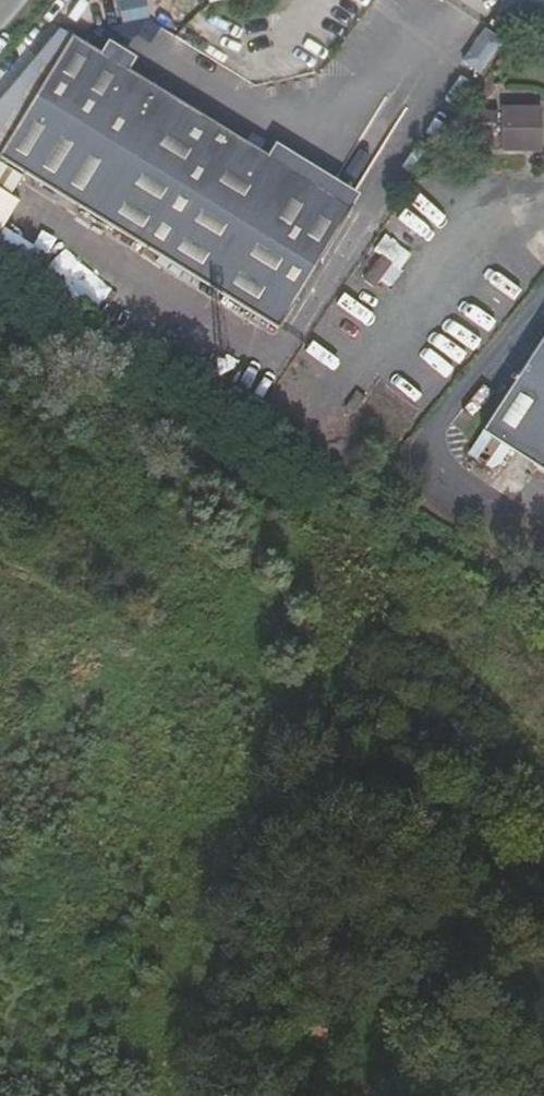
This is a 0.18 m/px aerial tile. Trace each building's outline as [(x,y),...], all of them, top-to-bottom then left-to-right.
[(124,21),(152,15),(149,0),(120,0),(124,21)] [(62,26),(0,123),(0,159),(1,157),(78,37),(62,26)] [(78,37),(1,157),(177,266),(270,156),(78,37)] [(496,112),(496,150),(534,149),(533,111),(496,112)] [(281,331),(358,210),(270,156),(177,266),(281,331)] [(24,185),(28,179),(1,163),(0,165),(0,170),(24,185)] [(27,205),(16,199),(24,185),(0,170),(0,247),(27,205)] [(486,432),(543,468),(543,334),(486,432)] [(311,1035),(327,1037),(329,1022),(314,1020),(311,1035)]
